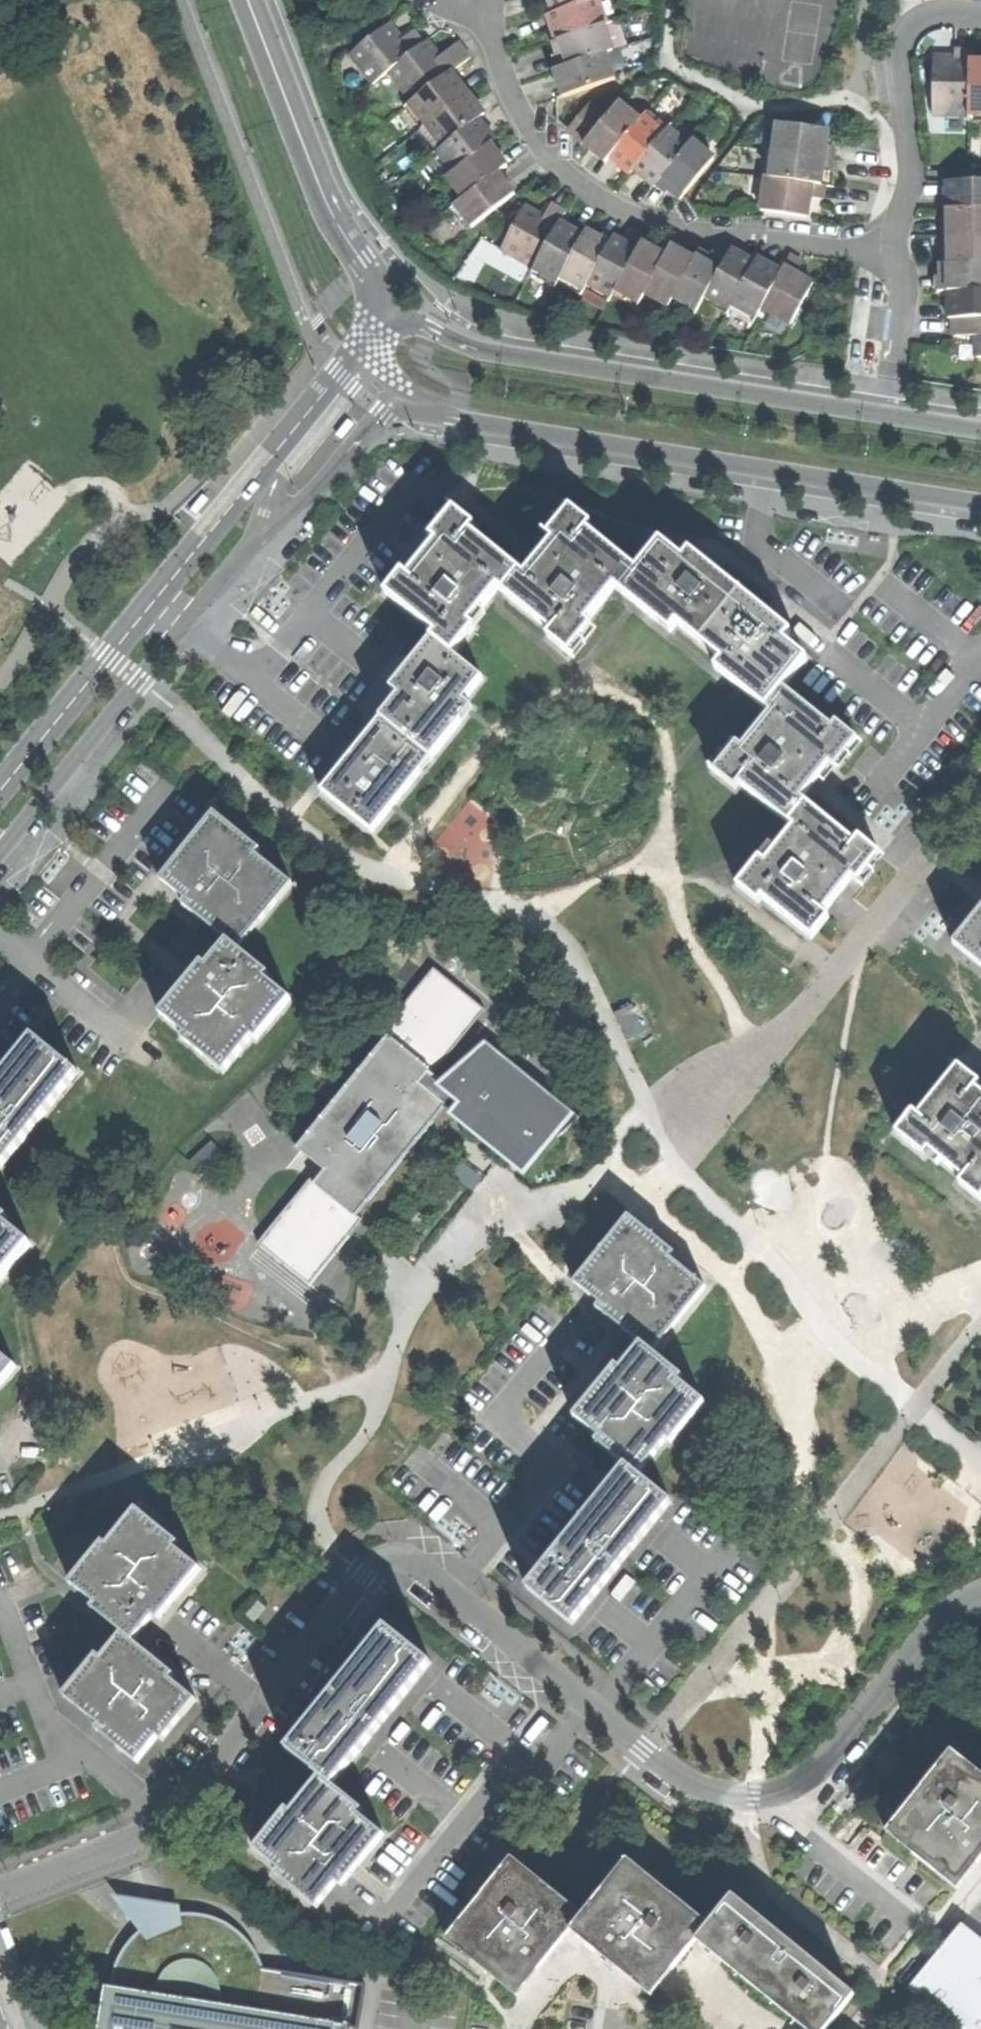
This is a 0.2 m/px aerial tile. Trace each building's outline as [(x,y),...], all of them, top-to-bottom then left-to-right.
[(553,9),(555,8),(580,0),(550,0),(550,1),(553,9)] [(604,21),(607,20),(600,0),(580,0),(555,8),(564,34),(604,21)] [(349,49),(372,79),(388,67),(422,40),(412,27),(401,36),(395,29),(388,20),(349,49)] [(558,51),(562,63),(605,49),(612,46),(604,21),(564,34),(560,36),(562,44),(564,49),(558,51)] [(422,40),(388,67),(411,97),(450,67),(468,54),(457,39),(439,53),(433,46),(427,37),(422,40)] [(561,87),(563,92),(614,75),(605,49),(562,63),(554,66),(557,72),(561,87)] [(925,120),(962,121),(963,73),(963,56),(954,56),(948,56),(947,70),(926,70),(925,120)] [(450,67),(411,97),(408,100),(425,121),(441,143),(478,115),(484,111),(475,99),(462,83),(450,67)] [(976,68),(975,74),(963,73),(962,121),(980,121),(980,68),(976,68)] [(595,152),(606,161),(610,157),(640,120),(619,103),(606,118),(584,144),(595,152)] [(568,130),(584,144),(606,118),(589,104),(568,130)] [(610,157),(631,174),(635,170),(669,129),(648,112),(644,116),(643,116),(640,120),(610,157)] [(478,115),(441,143),(436,147),(452,169),(489,141),(494,137),(487,126),(485,123),(478,115)] [(768,175),(815,181),(817,167),(821,168),(827,169),(831,142),(824,142),(826,128),(776,121),(774,131),(772,147),(768,175)] [(645,178),(655,187),(659,182),(693,141),(672,124),(669,129),(635,170),(645,178)] [(766,146),(772,147),(774,131),(768,130),(766,146)] [(497,169),(506,162),(499,153),(489,141),(452,169),(447,173),(463,195),(497,169)] [(679,199),(680,200),(714,159),(693,141),(659,182),(669,190),(673,186),(678,189),(683,194),(679,199)] [(497,169),(463,195),(454,202),(471,223),(514,191),(506,181),(497,169)] [(807,198),(808,194),(820,196),(822,182),(819,182),(815,181),(768,175),(764,174),(759,207),(805,214),(807,198)] [(942,182),(942,198),(942,209),(980,208),(980,181),(942,182)] [(502,250),(534,268),(557,228),(565,212),(551,204),(540,223),(536,220),(539,214),(526,206),(502,250)] [(942,209),(943,223),(936,223),(936,230),(936,237),(980,236),(980,208),(942,209)] [(534,269),(558,282),(560,276),(583,235),(572,229),(569,234),(564,232),(557,228),(534,268),(534,269)] [(560,276),(584,290),(588,283),(610,243),(598,237),(595,242),(583,236),(587,231),(586,230),(583,235),(560,276)] [(587,231),(583,236),(595,242),(598,237),(592,233),(587,231)] [(936,237),(937,264),(980,263),(980,236),(936,237)] [(588,283),(612,297),(615,290),(637,250),(623,242),(614,237),(610,243),(588,283)] [(615,290),(639,303),(645,294),(662,262),(655,258),(650,255),(653,250),(641,243),(637,250),(615,290)] [(645,294),(668,307),(673,298),(691,265),(684,262),(679,259),(682,253),(671,247),(662,262),(645,294)] [(724,262),(706,296),(730,309),(732,305),(752,268),(746,265),(740,262),(743,256),(731,249),(724,262)] [(706,296),(724,262),(712,256),(711,258),(703,254),(699,252),(691,265),(673,298),(697,311),(706,296)] [(761,308),(791,324),(813,284),(804,279),(796,274),(802,263),(790,256),(778,277),(761,308)] [(761,308),(778,277),(766,271),(769,265),(758,259),(752,268),(732,305),(756,318),(761,308)] [(937,264),(936,264),(936,276),(936,278),(933,278),(933,291),(943,291),(980,290),(980,263),(937,264)] [(943,291),(943,304),(943,318),(947,317),(980,317),(980,290),(943,291)] [(947,317),(948,327),(948,336),(970,335),(971,346),(971,356),(980,356),(980,317),(947,317)] [(353,419),(350,416),(336,433),(343,438),(353,426),(356,422),(353,419)] [(195,510),(198,513),(211,496),(205,491),(195,503),(191,508),(195,510)] [(618,588),(623,592),(640,571),(591,532),(597,527),(575,509),(552,537),(558,542),(546,556),(528,577),(523,573),(506,594),(555,633),(551,638),(572,656),(594,628),(589,623),(615,592),(618,588)] [(501,590),(506,594),(523,573),(475,534),(478,527),(457,510),(434,538),(438,543),(424,560),(411,578),(406,575),(389,595),(439,635),(436,640),(456,655),(478,629),(473,625),(490,604),(501,590)] [(680,624),(703,643),(744,594),(715,570),(694,552),(687,560),(664,541),(640,571),(623,592),(672,632),(680,624)] [(719,670),(769,711),(787,690),(810,660),(788,642),(794,634),(772,616),(744,594),(703,643),(725,662),(719,670)] [(485,679),(456,655),(436,640),(405,679),(395,691),(401,696),(384,719),(433,760),(472,711),(474,709),(466,702),(485,679)] [(782,816),(792,824),(808,805),(804,802),(823,778),(833,766),(837,770),(860,741),(840,725),(836,729),(787,690),(769,711),(773,715),(771,718),(745,750),(739,746),(717,773),(737,791),(743,784),(782,816)] [(395,807),(433,760),(384,719),(352,758),(325,792),(374,832),(395,807)] [(764,898),(813,937),(830,918),(826,914),(841,896),(855,879),(859,883),(881,855),(863,840),(858,846),(808,805),(792,824),(795,827),(768,862),(762,857),(739,886),(759,903),(764,898)] [(196,916),(229,943),(233,946),(254,921),(259,926),(293,884),(256,855),(260,850),(221,818),(200,845),(195,840),(162,881),(187,901),(183,906),(196,916)] [(980,964),(980,913),(978,916),(956,944),(980,964)] [(178,1037),(223,1072),(252,1037),(257,1041),(290,1000),(263,978),(267,973),(233,946),(229,943),(208,969),(201,964),(188,980),(161,1014),(182,1031),(178,1037)] [(439,1068),(485,1010),(435,970),(383,1035),(387,1039),(391,1034),(439,1068)] [(614,1013),(626,1042),(646,1033),(633,1003),(614,1013)] [(326,1172),(316,1184),(356,1216),(423,1133),(431,1122),(447,1103),(472,1124),(470,1127),(470,1131),(471,1135),(474,1139),(478,1141),(482,1141),(487,1137),(514,1158),(525,1145),(539,1157),(579,1118),(558,1101),(554,1105),(486,1049),(447,1082),(435,1073),(439,1068),(391,1034),(387,1039),(298,1149),(326,1172)] [(80,1072),(36,1037),(10,1070),(0,1082),(0,1171),(80,1072)] [(980,1200),(980,1092),(976,1088),(980,1083),(959,1066),(919,1116),(899,1133),(926,1155),(930,1150),(966,1179),(961,1184),(980,1200)] [(356,1216),(316,1184),(311,1181),(260,1244),(309,1284),(361,1221),(356,1216)] [(0,1285),(32,1245),(8,1223),(11,1219),(0,1210),(0,1285)] [(610,1318),(643,1344),(649,1348),(669,1322),(674,1326),(705,1288),(671,1259),(675,1253),(634,1221),(613,1245),(608,1241),(575,1281),(602,1302),(598,1307),(610,1318)] [(597,1442),(627,1466),(638,1475),(666,1439),(671,1443),(703,1402),(679,1381),(683,1376),(649,1348),(643,1344),(621,1370),(617,1366),(601,1386),(575,1417),(601,1438),(597,1442)] [(18,1366),(0,1351),(0,1389),(18,1366)] [(528,1589),(562,1616),(572,1624),(671,1502),(638,1475),(627,1466),(601,1498),(546,1566),(528,1589)] [(93,1608),(124,1633),(134,1641),(154,1616),(160,1620),(178,1598),(200,1570),(175,1548),(178,1544),(138,1510),(108,1546),(104,1543),(73,1582),(97,1604),(93,1608)] [(289,1749),(321,1776),(332,1785),(357,1753),(429,1664),(385,1629),(369,1649),(312,1721),(289,1749)] [(98,1730),(137,1762),(158,1736),(164,1740),(196,1700),(170,1680),(174,1674),(153,1657),(134,1641),(124,1633),(103,1660),(98,1655),(67,1695),(102,1724),(98,1730)] [(953,1886),(974,1860),(978,1864),(980,1860),(980,1773),(958,1754),(928,1791),(924,1786),(891,1827),(917,1848),(912,1853),(915,1856),(924,1862),(953,1886)] [(277,1875),(318,1908),(339,1883),(343,1886),(359,1866),(360,1865),(384,1835),(359,1814),(362,1809),(332,1785),(321,1776),(291,1812),(289,1809),(255,1850),(280,1870),(277,1875)] [(550,1956),(575,1925),(580,1920),(554,1898),(558,1893),(517,1860),(488,1896),(483,1892),(449,1933),(475,1955),(472,1959),(482,1968),(495,1979),(512,1992),(534,1966),(539,1970),(550,1956)] [(672,1971),(696,1940),(705,1929),(670,1900),(673,1895),(633,1863),(613,1888),(608,1885),(605,1889),(580,1920),(575,1925),(601,1945),(596,1951),(616,1968),(642,1989),(645,1992),(666,1966),(672,1971)] [(808,2028),(826,2028),(855,1994),(732,1896),(705,1929),(696,1940),(722,1961),(728,1966),(794,2018),(798,2021),(808,2028)] [(103,2028),(356,2028),(356,2027),(363,2028),(368,1985),(265,1970),(259,1954),(249,1939),(236,1929),(224,1922),(210,1917),(197,1915),(187,1914),(175,1916),(161,1920),(150,1926),(143,1931),(136,1939),(128,1949),(123,1959),(120,1968),(118,1976),(117,1987),(109,1985),(103,2028)] [(976,1935),(962,1924),(949,1941),(934,1959),(926,1968),(921,1964),(903,1984),(959,2028),(980,2028),(980,1930),(976,1935)] [(5,1930),(2,1932),(10,1952),(17,1948),(11,1934),(9,1929),(5,1930)]
